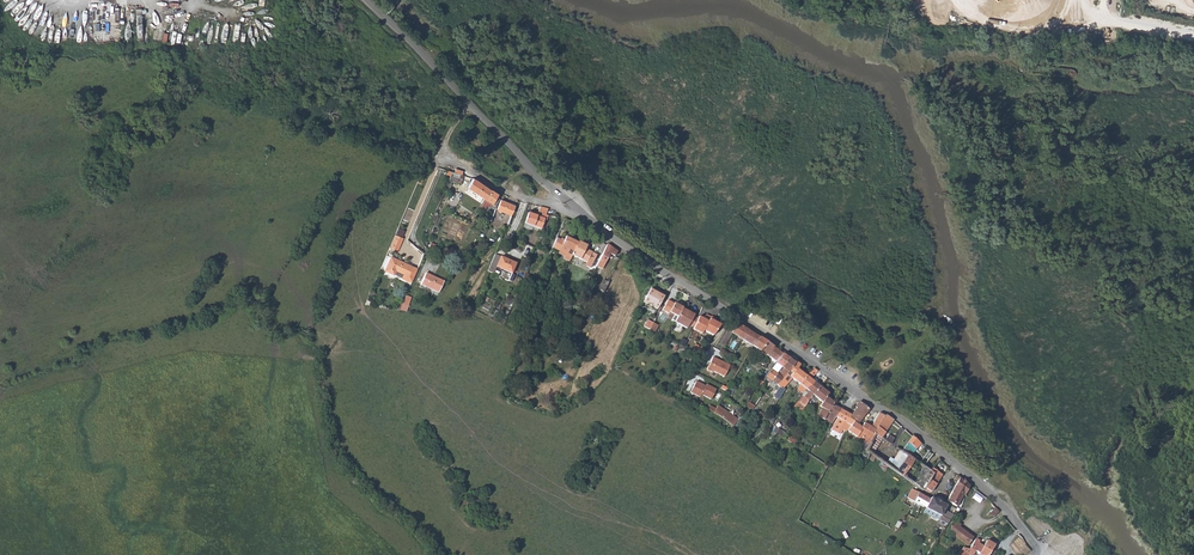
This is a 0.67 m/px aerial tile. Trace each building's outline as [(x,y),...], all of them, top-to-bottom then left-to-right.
[(66,39),(77,39),(77,21),(66,20),(66,39)] [(462,175),(463,171),(456,169),(455,172),(452,171),(450,175),(448,182),(450,183),(451,181),(460,185),(463,175),(462,175)] [(468,188),(485,199),(490,189),(473,178),(468,188)] [(497,194),(490,189),(485,199),(481,206),(484,208),(487,203),(488,201),(491,203),(496,206),(499,198),(496,197),(497,194)] [(496,210),(510,216),(514,205),(500,199),(496,209),(495,208),(492,215),(494,216),(496,210)] [(536,215),(527,213),(524,223),(541,228),(545,217),(546,214),(548,208),(539,206),(536,215)] [(403,237),(395,234),(390,246),(398,250),(403,237)] [(571,256),(578,243),(565,237),(563,242),(556,239),(553,247),(565,253),(563,259),(569,262),(571,256)] [(586,245),(578,241),(578,243),(571,256),(587,264),(589,264),(587,267),(590,268),(597,255),(591,252),(592,251),(585,248),(586,245)] [(614,255),(617,251),(617,250),(607,244),(601,255),(596,264),(602,267),(607,256),(609,252),(614,255)] [(391,257),(386,255),(381,267),(394,273),(412,281),(417,268),(391,256),(391,257)] [(515,263),(500,256),(496,266),(511,273),(515,263)] [(444,281),(426,273),(421,284),(439,292),(444,281)] [(511,281),(515,275),(511,273),(509,276),(506,274),(504,277),(511,281)] [(598,289),(603,291),(607,281),(602,279),(598,289)] [(649,288),(644,298),(648,300),(646,303),(652,307),(654,304),(658,306),(663,296),(649,288)] [(644,298),(640,306),(654,313),(658,306),(654,304),(652,307),(646,303),(648,300),(644,298)] [(667,300),(666,302),(662,310),(668,314),(669,312),(677,317),(681,309),(682,308),(673,303),(673,304),(667,300)] [(394,302),(392,307),(399,310),(401,305),(394,302)] [(677,317),(674,322),(686,328),(688,324),(692,316),(693,315),(681,309),(677,317)] [(692,326),(691,329),(700,334),(702,331),(713,336),(719,325),(714,321),(716,319),(706,314),(703,319),(696,316),(696,318),(692,326)] [(646,320),(643,327),(654,332),(657,325),(646,320)] [(732,333),(752,347),(759,337),(737,323),(732,330),(728,328),(718,345),(724,347),(732,333)] [(767,342),(759,337),(752,347),(761,352),(760,353),(764,355),(765,354),(777,361),(784,353),(767,342)] [(713,342),(709,340),(705,339),(702,345),(710,348),(713,342)] [(776,362),(782,368),(789,359),(784,353),(777,361),(776,362)] [(723,377),(729,365),(712,357),(706,369),(723,377)] [(793,363),(789,359),(782,368),(777,374),(777,375),(771,381),(776,384),(782,377),(786,373),(790,367),(793,363)] [(799,365),(794,362),(793,363),(790,367),(786,373),(782,377),(776,384),(779,387),(782,389),(786,384),(784,382),(787,378),(789,376),(799,384),(806,376),(797,368),(799,365)] [(813,377),(817,371),(814,368),(812,370),(809,374),(806,376),(810,380),(813,377)] [(764,377),(771,381),(777,375),(777,374),(771,369),(764,377)] [(787,378),(797,386),(799,384),(789,376),(787,378)] [(800,391),(802,393),(803,392),(805,390),(813,381),(810,380),(806,376),(799,384),(803,387),(800,391)] [(695,381),(689,392),(700,397),(701,395),(710,399),(715,389),(705,384),(704,385),(695,381)] [(820,387),(814,382),(813,381),(805,390),(808,392),(798,402),(795,407),(801,411),(806,402),(812,395),(820,387)] [(779,387),(774,394),(778,398),(783,391),(783,390),(782,389),(779,387)] [(812,395),(821,403),(825,397),(825,396),(827,393),(820,387),(812,395)] [(794,406),(795,407),(798,402),(808,392),(805,390),(803,392),(802,393),(794,406)] [(824,418),(832,422),(835,416),(840,409),(833,405),(834,403),(825,397),(821,403),(819,406),(821,408),(817,415),(823,419),(824,418)] [(745,405),(753,409),(756,405),(748,400),(745,405)] [(857,408),(852,416),(850,418),(855,421),(858,423),(868,409),(859,401),(855,407),(857,408)] [(736,419),(717,406),(713,413),(718,416),(732,426),(736,419)] [(835,416),(842,420),(845,422),(851,415),(840,409),(835,416)] [(880,414),(879,413),(871,427),(876,431),(885,417),(880,414)] [(881,437),(893,419),(886,415),(885,417),(876,431),(875,433),(881,437)] [(860,427),(853,422),(847,430),(867,445),(875,433),(876,431),(871,427),(863,423),(860,427)] [(774,430),(783,436),(785,432),(776,426),(774,430)] [(892,437),(887,434),(884,439),(889,442),(892,437)] [(789,436),(786,440),(794,445),(796,441),(789,436)] [(916,449),(921,444),(912,436),(900,450),(906,454),(913,446),(916,449)] [(897,468),(906,454),(900,450),(894,459),(890,457),(887,461),(897,468)] [(928,450),(918,463),(923,466),(933,454),(928,450)] [(913,459),(906,454),(897,468),(895,471),(901,476),(913,459)] [(934,466),(941,472),(946,465),(939,459),(934,466)] [(922,490),(924,487),(933,474),(929,471),(924,467),(913,484),(922,490)] [(932,468),(929,471),(933,474),(924,487),(930,492),(941,475),(932,468)] [(962,494),(964,495),(969,485),(968,484),(967,484),(965,482),(963,480),(959,477),(957,481),(951,492),(946,502),(956,507),(956,506),(957,504),(960,498),(962,494)] [(979,506),(985,497),(969,485),(964,495),(962,502),(965,503),(967,497),(974,502),(976,503),(979,506)] [(926,510),(948,521),(952,515),(948,513),(945,511),(947,508),(944,506),(940,503),(941,500),(936,497),(934,500),(929,498),(928,499),(911,490),(906,498),(926,510)] [(960,525),(952,520),(947,530),(953,535),(966,544),(968,546),(973,537),(959,527),(960,525)] [(975,541),(969,549),(968,549),(963,548),(958,554),(972,554),(975,551),(978,553),(978,554),(980,554),(988,554),(994,545),(986,540),(983,546),(980,544),(975,541)]
